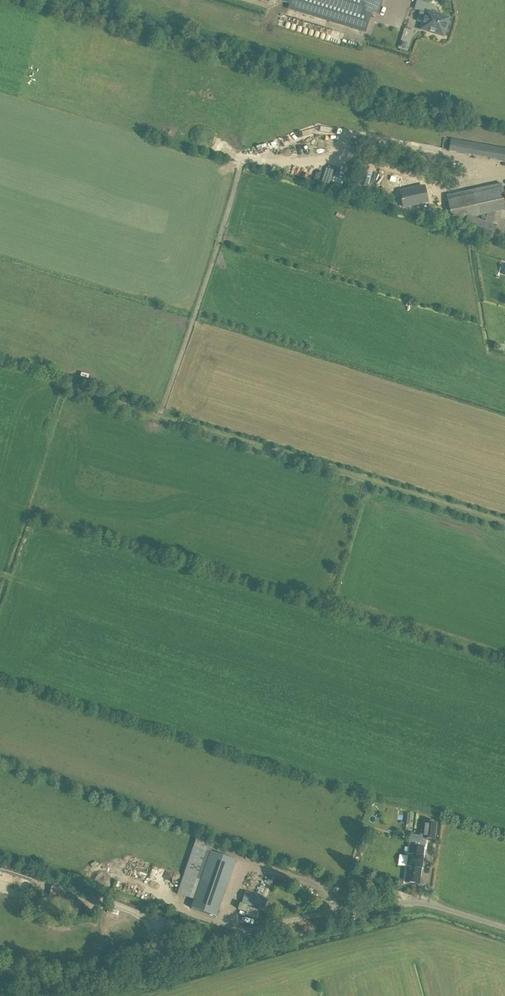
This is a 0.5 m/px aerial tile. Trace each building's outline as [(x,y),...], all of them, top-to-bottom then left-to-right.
[(382,0),(280,0),(279,1),(290,4),(288,10),(366,32),(372,11),(378,13),(382,0)] [(443,36),(448,18),(429,13),(431,5),(417,1),(415,9),(420,11),(417,21),(423,22),(421,29),(443,36)] [(504,161),(504,149),(451,139),(449,151),(504,161)] [(446,160),(425,154),(423,163),(444,169),(446,160)] [(503,190),(501,184),(446,196),(452,221),(466,218),(463,230),(492,239),(496,225),(499,211),(504,209),(504,190),(503,190)] [(424,186),(400,191),(403,207),(427,201),(424,186)] [(405,882),(418,884),(423,848),(425,848),(426,838),(434,839),(435,823),(425,822),(424,832),(422,831),(420,844),(419,844),(419,847),(410,845),(405,882)] [(211,852),(192,908),(216,916),(236,860),(211,852)] [(68,901),(72,888),(54,881),(50,896),(68,901)] [(254,895),(251,905),(264,909),(267,899),(254,895)] [(261,940),(254,942),(255,948),(262,947),(274,944),(272,938),(261,940)]
